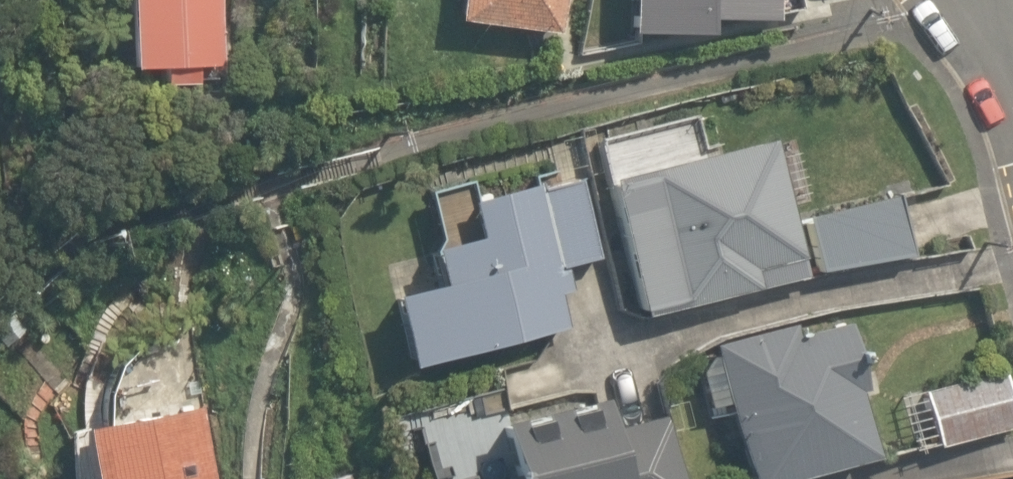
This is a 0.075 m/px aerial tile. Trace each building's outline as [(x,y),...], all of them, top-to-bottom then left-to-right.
[(109,58),(219,54),(217,0),(106,0),(109,58)] [(441,14),(550,25),(553,0),(442,0),(441,14)] [(757,124),(595,165),(633,313),(795,272),(757,124)] [(533,182),(529,163),(457,180),(464,210),(411,222),(424,275),(374,287),(390,355),(547,318),(541,291),(562,286),(556,261),(591,252),(572,173),(533,182)] [(882,174),(794,196),(811,266),(900,244),(882,174)] [(698,334),(731,478),(758,478),(860,456),(826,305),(698,334)] [(993,361),(914,386),(931,441),(1011,416),(993,361)] [(192,393),(63,396),(71,478),(194,478),(192,393)] [(411,414),(423,478),(476,478),(492,476),(479,401),(411,414)] [(655,417),(586,433),(581,413),(490,434),(500,478),(669,478),(655,417)]
